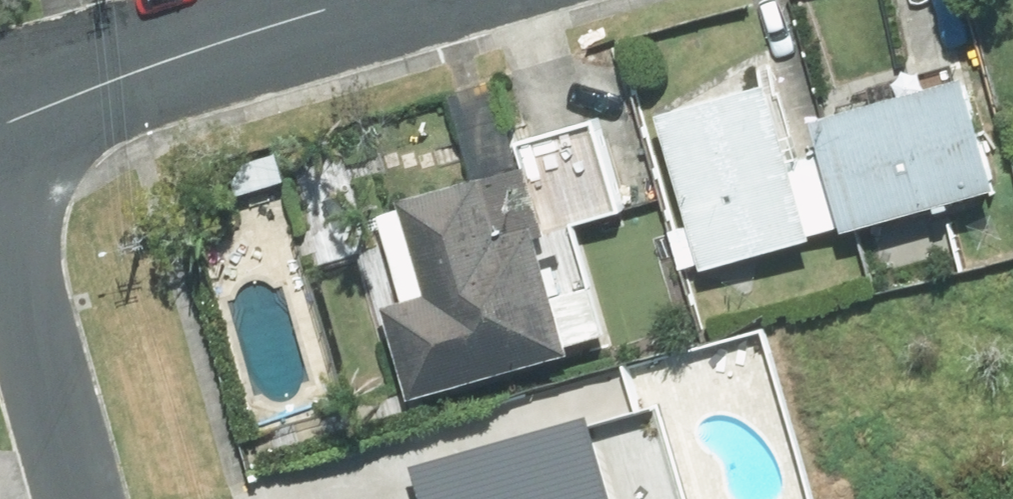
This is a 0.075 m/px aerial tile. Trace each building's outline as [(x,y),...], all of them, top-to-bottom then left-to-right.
[(978,71),(825,113),(855,220),(1007,178),(978,71)] [(785,77),(667,114),(699,218),(675,225),(689,270),(831,226),(785,77)] [(589,283),(572,225),(632,208),(606,116),(529,138),(537,165),(498,176),(386,209),(411,298),(398,302),(422,388),(481,372),(535,356),(621,331),(606,278),(589,283)] [(306,177),(300,148),(195,169),(201,199),(306,177)] [(788,318),(711,341),(725,391),(803,368),(788,318)] [(608,418),(544,439),(427,475),(435,498),(633,498),(608,418)]
